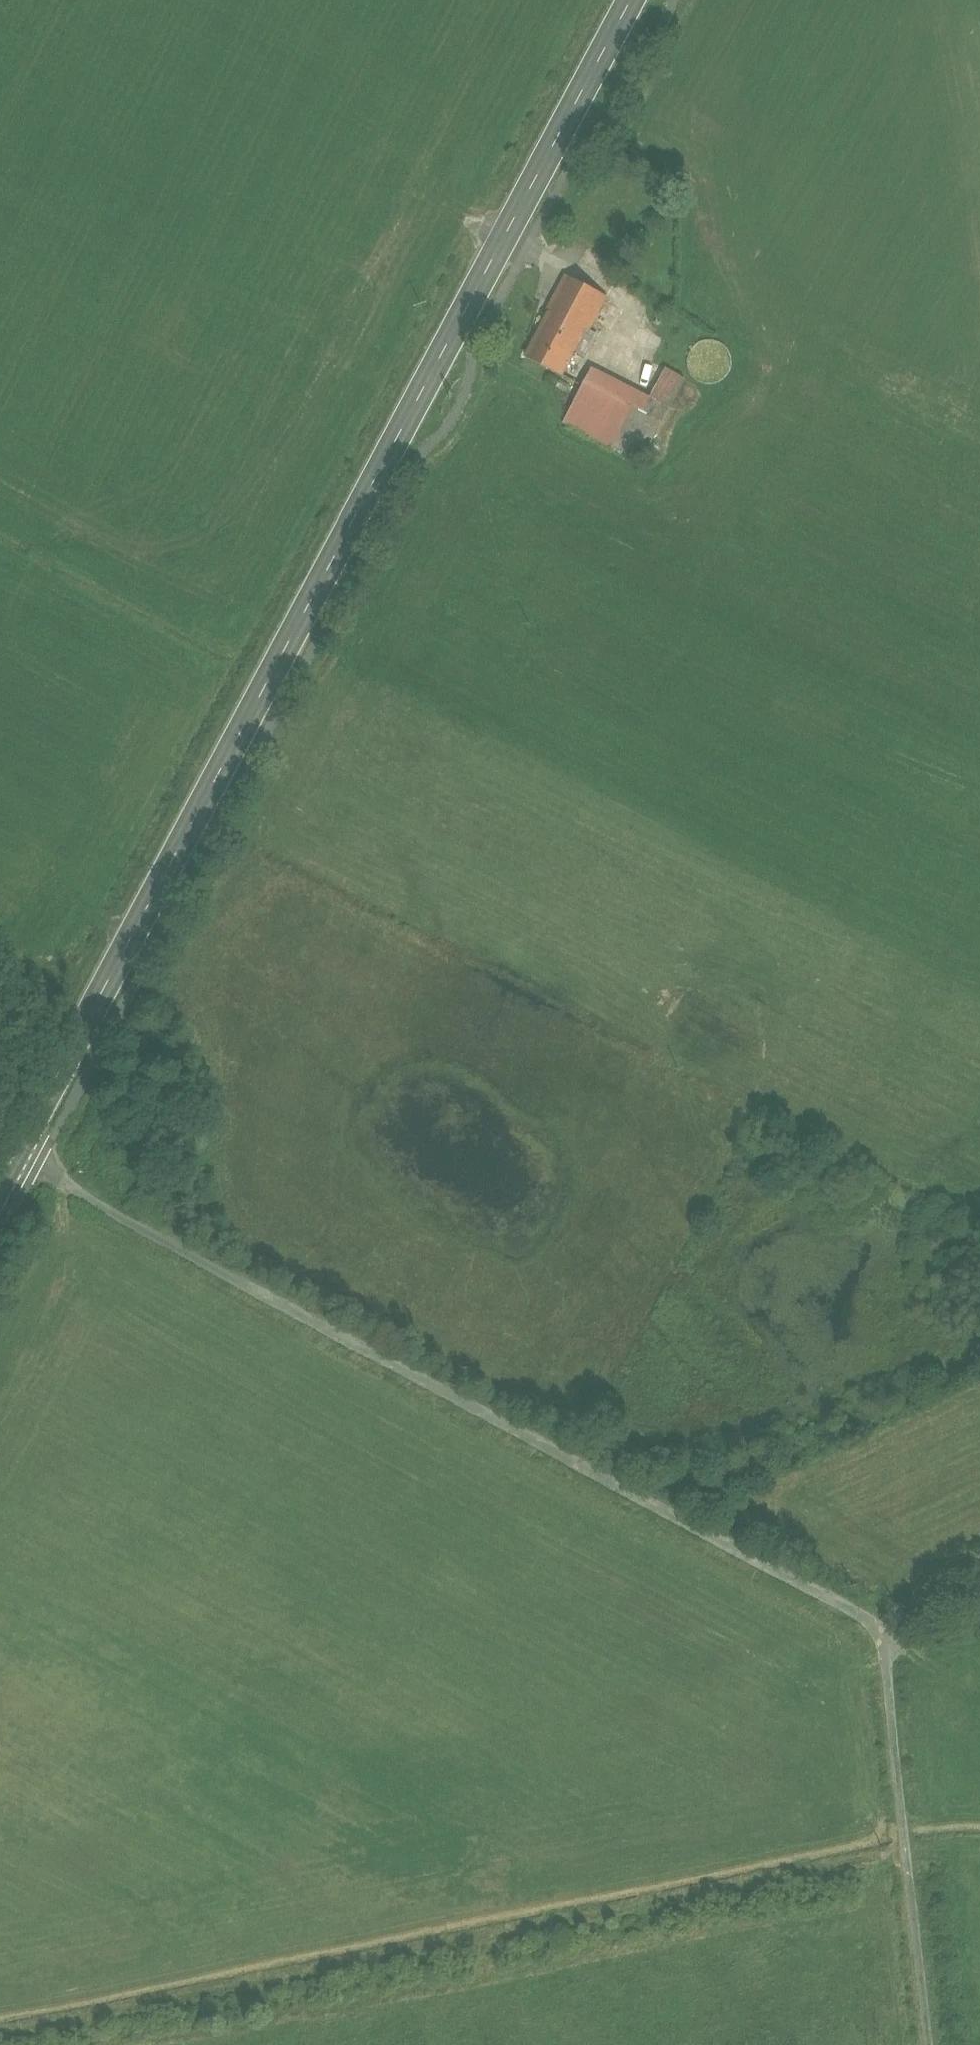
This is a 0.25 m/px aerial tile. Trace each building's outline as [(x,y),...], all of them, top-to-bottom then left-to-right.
[(610,296),(570,274),(528,353),(568,374),(610,296)] [(654,396),(597,366),(566,425),(616,452),(641,405),(665,418),(687,376),(677,371),(670,367),(654,396)]
